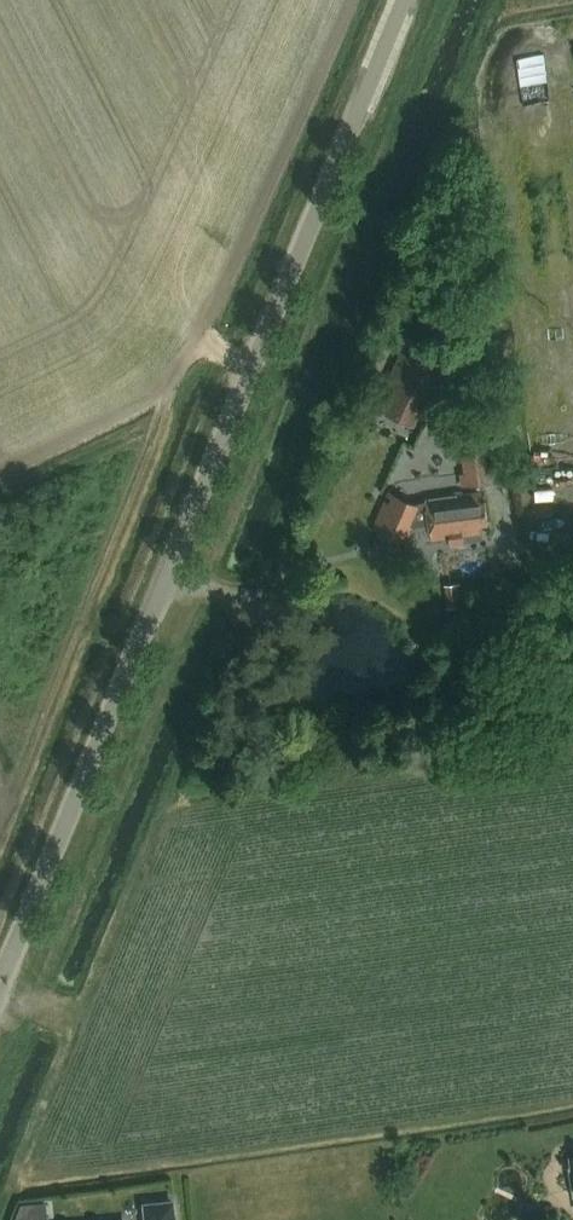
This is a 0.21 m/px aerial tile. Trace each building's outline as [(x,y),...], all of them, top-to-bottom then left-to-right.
[(437,399),(448,375),(403,354),(398,366),(399,387),(390,407),(402,413),(400,417),(414,423),(427,394),(437,399)] [(461,487),(495,483),(487,419),(453,423),(461,487)] [(388,491),(373,529),(407,544),(410,539),(410,537),(411,526),(413,527),(430,526),(432,540),(450,537),(451,547),(465,545),(464,535),(481,533),(480,525),(489,524),(486,502),(480,503),(478,493),(427,500),(427,502),(418,503),(418,504),(388,491)] [(462,583),(445,584),(447,607),(464,606),(462,583)] [(146,1205),(148,1219),(174,1217),(173,1202),(146,1205)]
